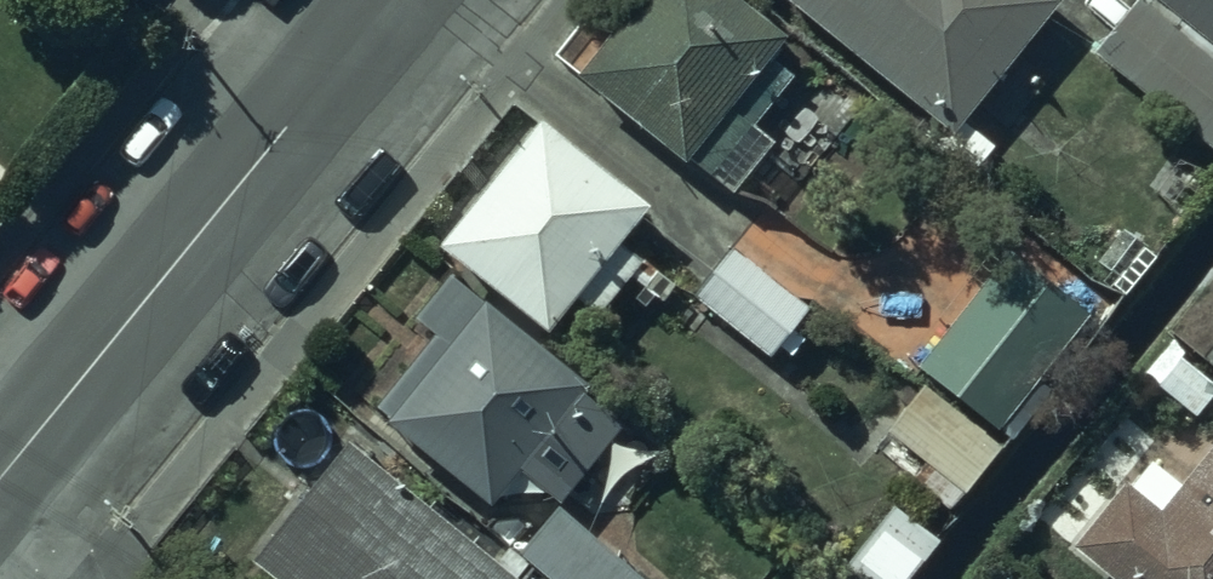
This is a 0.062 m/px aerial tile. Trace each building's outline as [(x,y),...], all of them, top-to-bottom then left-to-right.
[(579,94),(686,181),(788,57),(718,0),(656,0),(579,94)] [(784,9),(951,145),(1061,12),(1046,0),(791,0),(784,9)] [(1212,42),(1212,0),(1161,0),(1212,42)] [(1103,71),(1212,161),(1212,64),(1151,13),(1103,71)] [(535,142),(438,261),(544,347),(641,229),(535,142)] [(733,259),(694,306),(773,371),(812,323),(733,259)] [(1017,272),(925,383),(1000,444),(1091,333),(1017,272)] [(439,357),(376,433),(480,517),(507,485),(551,520),(619,436),(446,295),(413,336),(439,357)] [(1136,378),(1193,421),(1212,394),(1212,373),(1170,341),(1136,378)] [(965,509),(1003,463),(926,399),(888,445),(965,509)] [(1102,578),(1212,578),(1212,450),(1181,489),(1149,463),(1073,555),(1102,578)] [(339,456),(238,578),(490,578),(339,456)] [(939,550),(898,517),(847,578),(915,578),(939,550)] [(535,578),(622,578),(553,523),(519,565),(535,578)]
